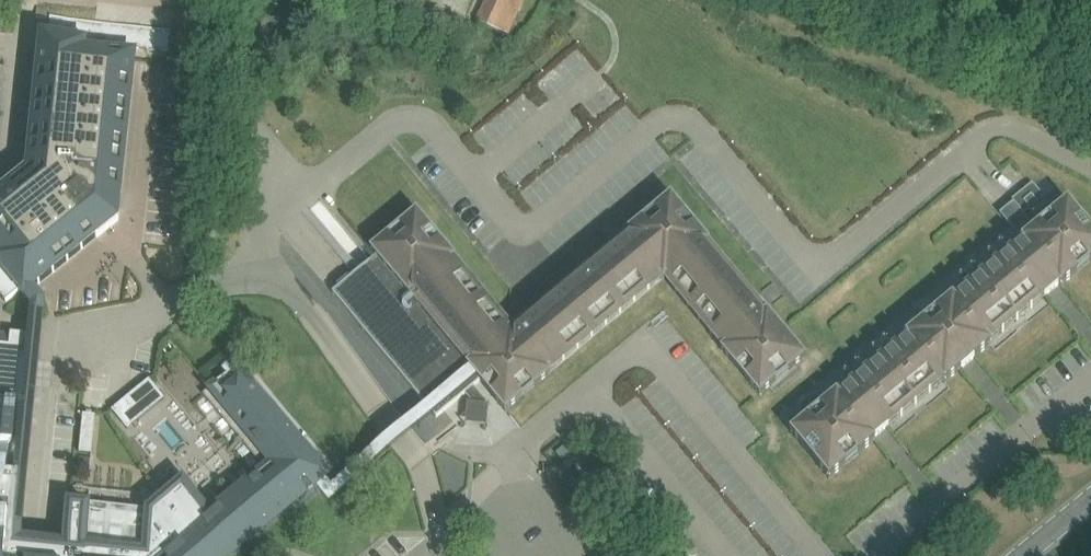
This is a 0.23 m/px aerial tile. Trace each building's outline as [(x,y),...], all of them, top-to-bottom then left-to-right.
[(526,0),(487,0),(477,23),(509,38),(526,0)] [(128,62),(75,56),(77,38),(86,39),(86,46),(129,51),(130,45),(145,47),(146,42),(94,36),(95,29),(50,24),(47,47),(33,182),(30,182),(28,180),(0,202),(0,294),(6,301),(14,295),(19,291),(25,286),(91,232),(96,238),(118,220),(120,209),(113,208),(128,62)] [(981,276),(1018,319),(1019,319),(1014,313),(1040,291),(1045,297),(1059,285),(1060,287),(1077,273),(1071,265),(1084,254),(1090,262),(1090,261),(1090,233),(1086,237),(1075,224),(1082,217),(1068,201),(1035,228),(1024,215),(1043,199),(1042,198),(1041,198),(1032,187),(1014,203),(1013,203),(1000,214),(1023,241),(981,276)] [(434,414),(437,418),(465,394),(472,402),(471,407),(485,408),(486,400),(474,387),(488,375),(499,388),(491,395),(505,411),(522,397),(516,390),(529,379),(536,386),(552,372),(546,365),(657,272),(664,280),(671,274),(728,342),(721,349),(735,365),(742,359),(753,372),(746,379),(760,396),(777,381),(770,374),(784,363),(790,371),(807,356),(768,310),(766,311),(762,305),(709,242),(711,241),(697,224),(689,230),(678,217),(686,211),(672,194),(654,208),(661,215),(648,226),(641,219),(624,233),(626,234),(515,327),(513,325),(506,332),(449,263),(456,257),(442,240),(434,246),(423,233),(431,227),(417,210),(400,224),(407,232),(393,243),(387,235),(370,249),(376,257),(332,293),(425,404),(434,414)] [(907,337),(880,360),(916,404),(917,403),(912,397),(939,375),(945,383),(992,344),(986,336),(1012,314),(1017,320),(1018,319),(981,276),(954,298),(953,297),(906,336),(907,337)] [(299,498),(315,484),(329,502),(404,439),(434,414),(425,404),(396,428),(332,482),(326,476),(329,473),(239,364),(209,389),(277,471),(263,482),(256,474),(210,513),(172,467),(151,485),(160,497),(147,508),(66,500),(62,537),(22,534),(7,532),(13,475),(24,476),(36,349),(37,338),(29,337),(11,335),(10,346),(0,345),(0,555),(228,555),(299,498)] [(916,404),(880,360),(838,394),(837,393),(790,432),(804,449),(812,442),(823,456),(815,462),(829,479),(846,465),(840,457),(853,446),(859,454),(876,440),(875,439),(889,427),(884,421),(910,399),(915,405),(916,404)] [(149,379),(117,406),(133,425),(165,398),(149,379)]
